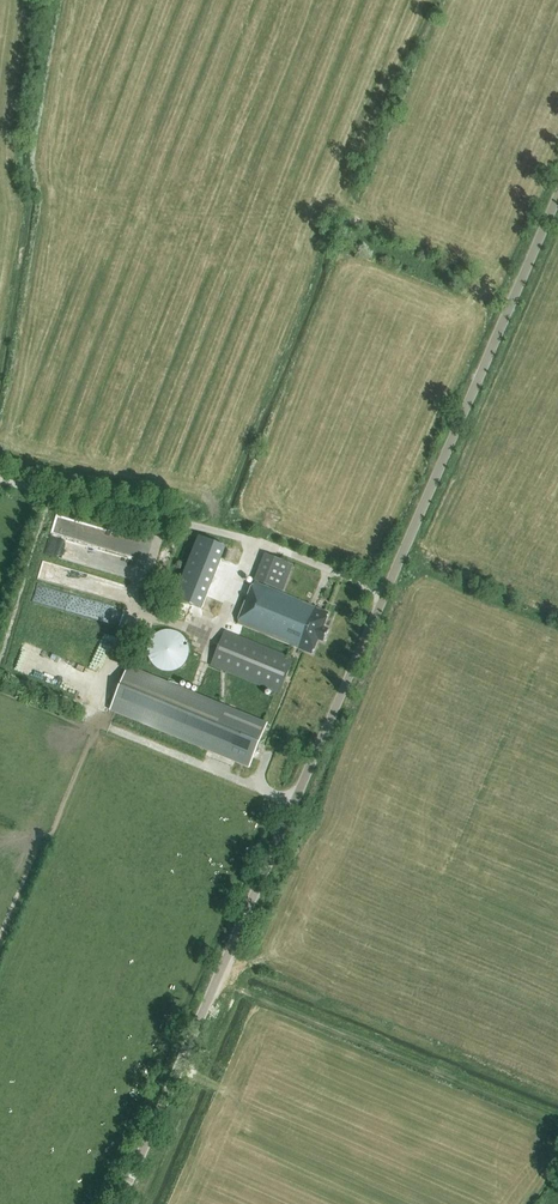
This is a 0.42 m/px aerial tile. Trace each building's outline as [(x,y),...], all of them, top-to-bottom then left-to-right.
[(208,538),(182,601),(209,612),(234,549),(208,538)] [(283,590),(293,563),(262,551),(252,578),(283,590)] [(254,582),(237,624),(313,655),(319,640),(324,642),(329,630),(324,627),(330,613),(254,582)] [(186,660),(187,658),(188,655),(188,652),(189,650),(188,647),(188,644),(187,642),(186,639),(184,637),(182,635),(180,633),(178,632),(175,630),(172,630),(170,629),(167,629),(164,630),(162,630),(159,631),(157,633),(154,634),(152,636),(151,638),(149,641),(148,643),(148,646),(147,649),(147,652),(148,654),(148,657),(150,660),(151,662),(153,664),(155,666),(157,668),(159,669),(162,670),(165,670),(168,671),(170,671),(173,670),(176,669),(178,668),(180,666),(182,665),(184,663),(186,660)] [(280,693),(294,658),(225,630),(211,665),(280,693)] [(249,768),(268,722),(128,665),(110,710),(249,768)]
